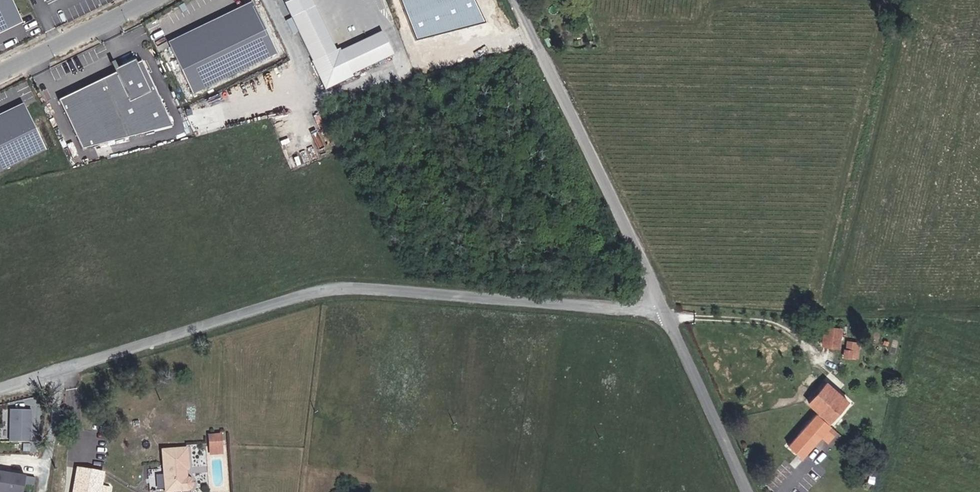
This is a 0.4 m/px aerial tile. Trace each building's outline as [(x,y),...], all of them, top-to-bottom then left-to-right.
[(21,16),(14,0),(0,0),(0,26),(21,16)] [(338,51),(315,5),(292,16),(314,63),(338,51)] [(277,53),(254,6),(169,47),(192,94),(277,53)] [(325,87),(395,53),(383,30),(338,51),(314,63),(325,87)] [(171,124),(140,61),(135,63),(134,60),(113,69),(114,72),(59,99),(84,148),(171,124)] [(46,150),(26,108),(0,120),(0,171),(46,150)] [(820,344),(839,348),(843,327),(824,324),(820,344)] [(850,354),(850,363),(858,363),(859,354),(850,354)] [(848,398),(826,380),(809,402),(820,411),(792,447),(805,457),(832,423),(830,421),(848,398)] [(9,408),(8,440),(30,441),(31,409),(9,408)] [(222,432),(208,433),(209,454),(223,453),(222,432)] [(187,476),(183,449),(161,451),(167,490),(191,489),(197,484),(197,477),(194,477),(194,476),(187,476)] [(73,491),(96,491),(100,473),(77,469),(73,491)] [(27,484),(33,485),(35,477),(0,470),(0,491),(25,491),(27,484)]
